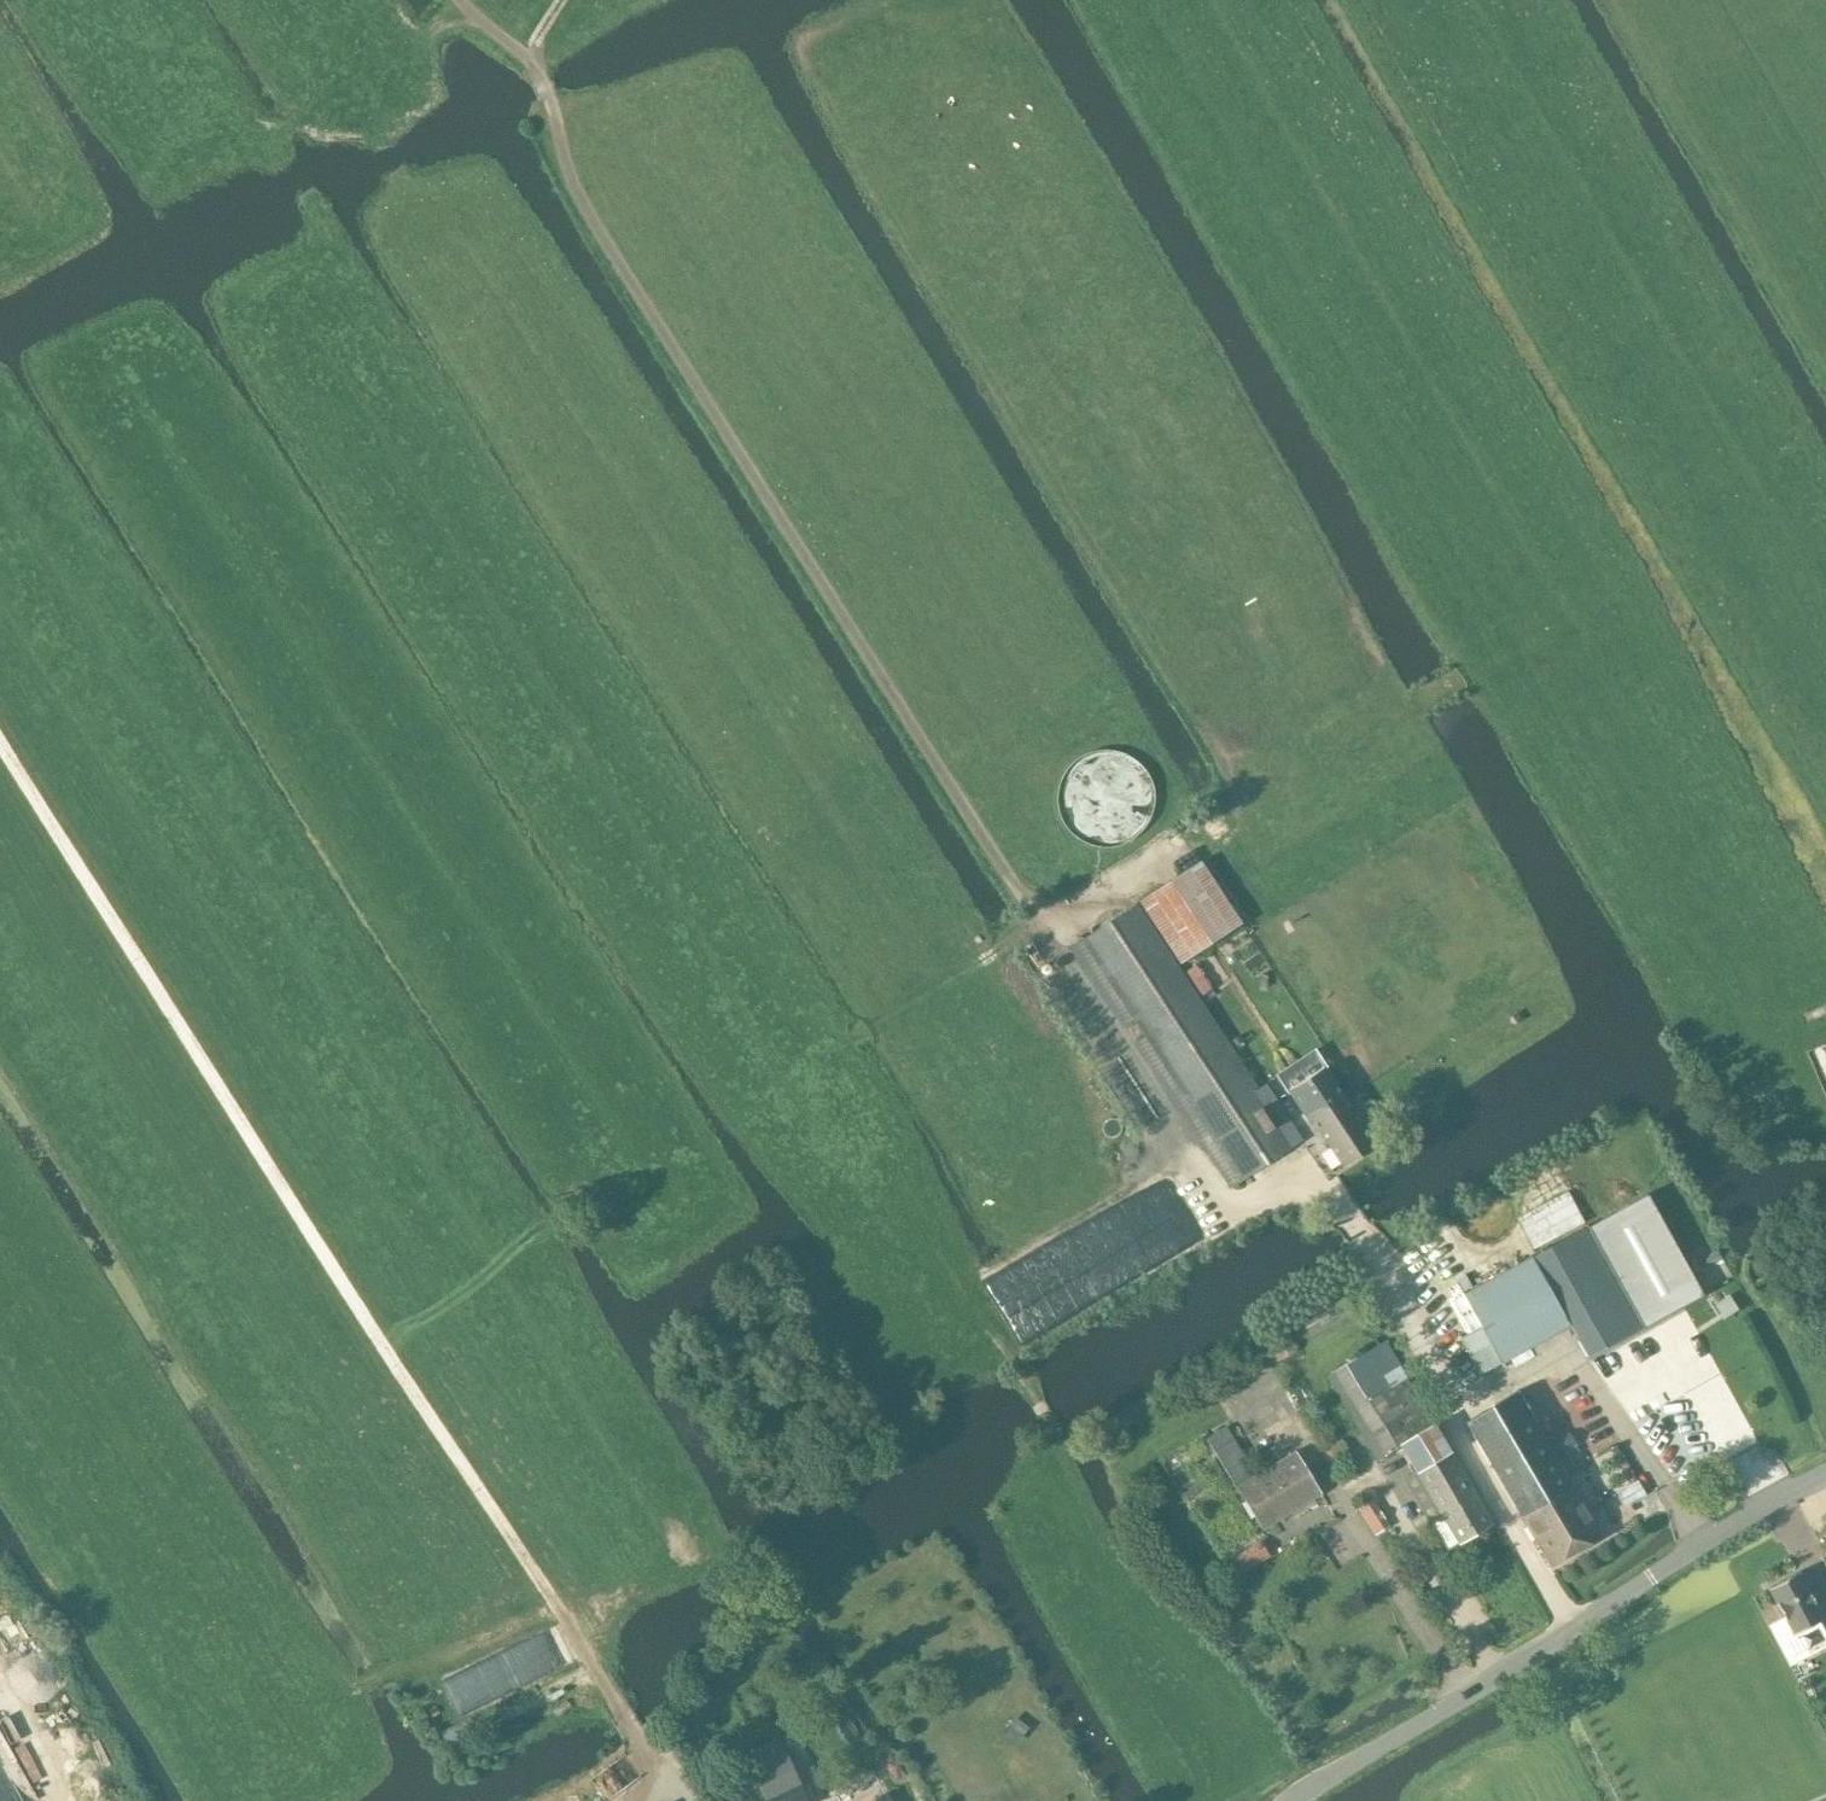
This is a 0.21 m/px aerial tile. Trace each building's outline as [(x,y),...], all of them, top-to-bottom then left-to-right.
[(1082,939),(1072,945),(1125,1026),(1134,1019),(1143,1032),(1134,1040),(1230,1187),(1295,1145),(1303,1140),(1266,1083),(1258,1088),(1137,903),(1082,939)] [(1326,1066),(1293,1088),(1342,1164),(1376,1143),(1326,1066)] [(1516,1220),(1533,1251),(1585,1223),(1567,1191),(1516,1220)] [(1647,1193),(1464,1294),(1481,1325),(1482,1327),(1502,1363),(1571,1325),(1588,1357),(1702,1294),(1647,1193)] [(1729,1297),(1714,1307),(1724,1321),(1738,1312),(1729,1297)] [(1377,1458),(1402,1444),(1443,1516),(1432,1522),(1447,1548),(1492,1523),(1387,1341),(1329,1374),(1377,1458)] [(1569,1432),(1548,1445),(1517,1392),(1467,1422),(1520,1514),(1571,1485),(1566,1475),(1578,1468),(1567,1451),(1576,1445),(1569,1432)] [(1226,1425),(1207,1437),(1237,1486),(1256,1475),(1226,1425)] [(1262,1528),(1320,1493),(1295,1451),(1256,1475),(1237,1486),(1262,1528)] [(1638,1482),(1617,1494),(1625,1507),(1645,1495),(1638,1482)] [(1520,1514),(1535,1540),(1586,1511),(1571,1485),(1520,1514)] [(1376,1536),(1391,1526),(1374,1499),(1358,1509),(1376,1536)] [(1601,1536),(1586,1511),(1535,1540),(1550,1566),(1601,1536)] [(1262,1545),(1238,1560),(1245,1572),(1270,1556),(1262,1545)] [(1768,1625),(1790,1665),(1825,1646),(1825,1627),(1822,1619),(1824,1618),(1799,1571),(1769,1587),(1784,1616),(1770,1624),(1768,1625)] [(468,1718),(442,1733),(456,1756),(482,1741),(468,1718)] [(766,1800),(809,1800),(781,1738),(746,1753),(766,1800)]
